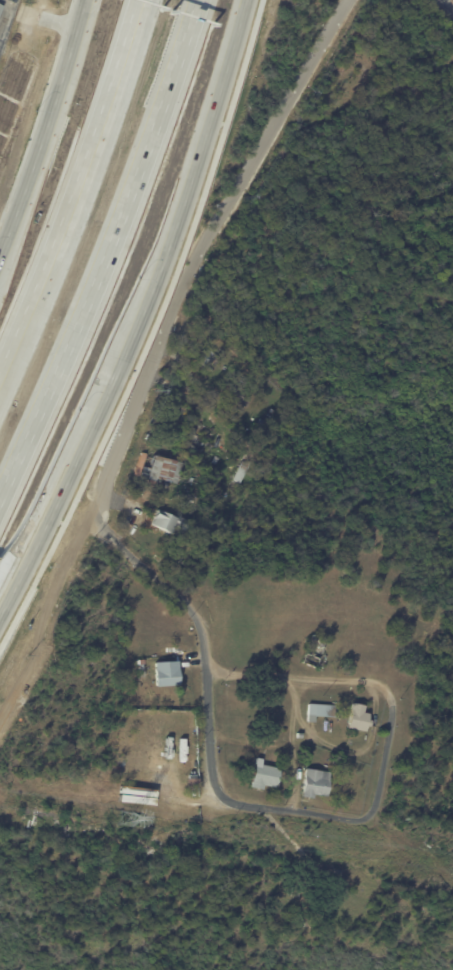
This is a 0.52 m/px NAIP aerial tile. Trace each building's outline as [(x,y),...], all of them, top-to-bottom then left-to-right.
[(263,421),(261,426),(255,424),(258,418),(263,421)] [(207,441),(212,446),(210,449),(204,443),(207,441)] [(166,484),(154,480),(154,483),(137,478),(137,477),(131,475),(137,452),(184,465),(178,487),(166,484)] [(185,522),(180,532),(170,527),(166,535),(146,524),(150,518),(149,517),(152,510),(154,511),(154,510),(172,519),(174,516),(185,522)] [(327,640),(315,669),(301,663),(312,634),(327,640)] [(179,667),(180,684),(157,686),(155,661),(179,660),(179,667)] [(368,726),(365,726),(364,732),(346,729),(352,703),(364,706),(363,713),(367,714),(366,720),(369,721),(368,726)] [(311,722),(307,722),(308,704),(335,706),(334,717),(314,716),(314,722),(311,722)] [(179,724),(169,723),(169,715),(179,716),(179,724)] [(262,766),(278,769),(274,789),(261,786),(261,790),(248,788),(254,758),(260,760),(259,765),(262,766)] [(310,799),(299,798),(304,769),(328,773),(324,797),(312,795),(311,800),(310,799)]
